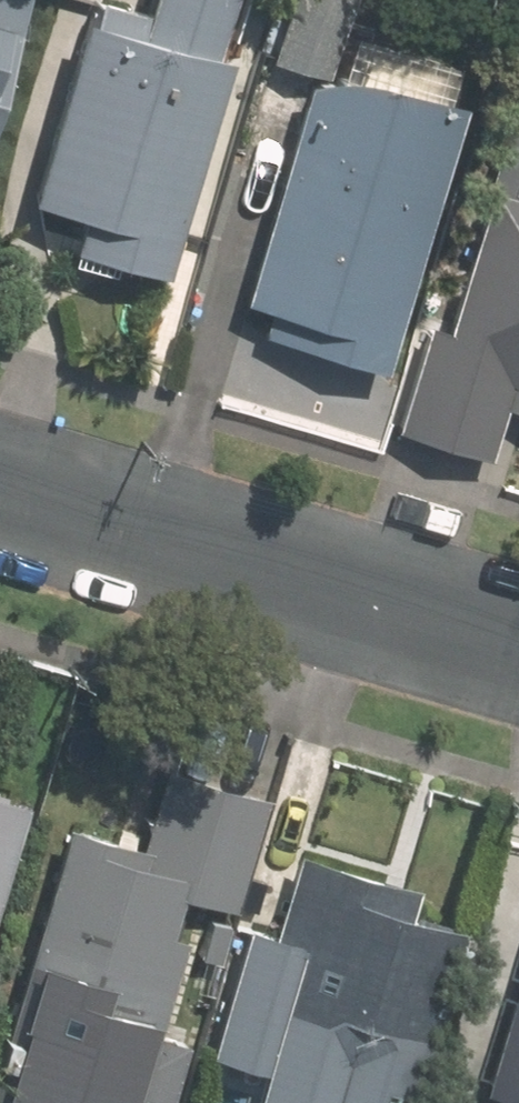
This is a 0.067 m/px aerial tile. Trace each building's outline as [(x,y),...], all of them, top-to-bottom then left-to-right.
[(23,0),(0,0),(0,78),(23,0)] [(229,0),(147,0),(144,9),(113,0),(95,0),(90,18),(81,16),(31,196),(85,210),(77,245),(171,269),(229,57),(215,53),(229,0)] [(376,363),(452,104),(322,65),(341,0),(284,0),(266,56),(303,68),(236,295),(268,306),(261,330),(376,363)] [(510,157),(482,188),(477,186),(430,341),(518,368),(518,160),(510,157)] [(512,374),(431,350),(407,431),(488,456),(512,374)] [(16,802),(0,798),(0,858),(16,802)] [(10,999),(93,1024),(82,1058),(120,1071),(110,1102),(158,1102),(174,1047),(148,1038),(178,938),(162,933),(179,873),(117,855),(121,840),(62,823),(10,999)] [(453,927),(403,913),(410,888),(291,852),(229,1061),(346,1094),(344,1102),(401,1102),(453,927)] [(481,1089),(489,1092),(486,1102),(518,1102),(518,963),(481,1089)]
